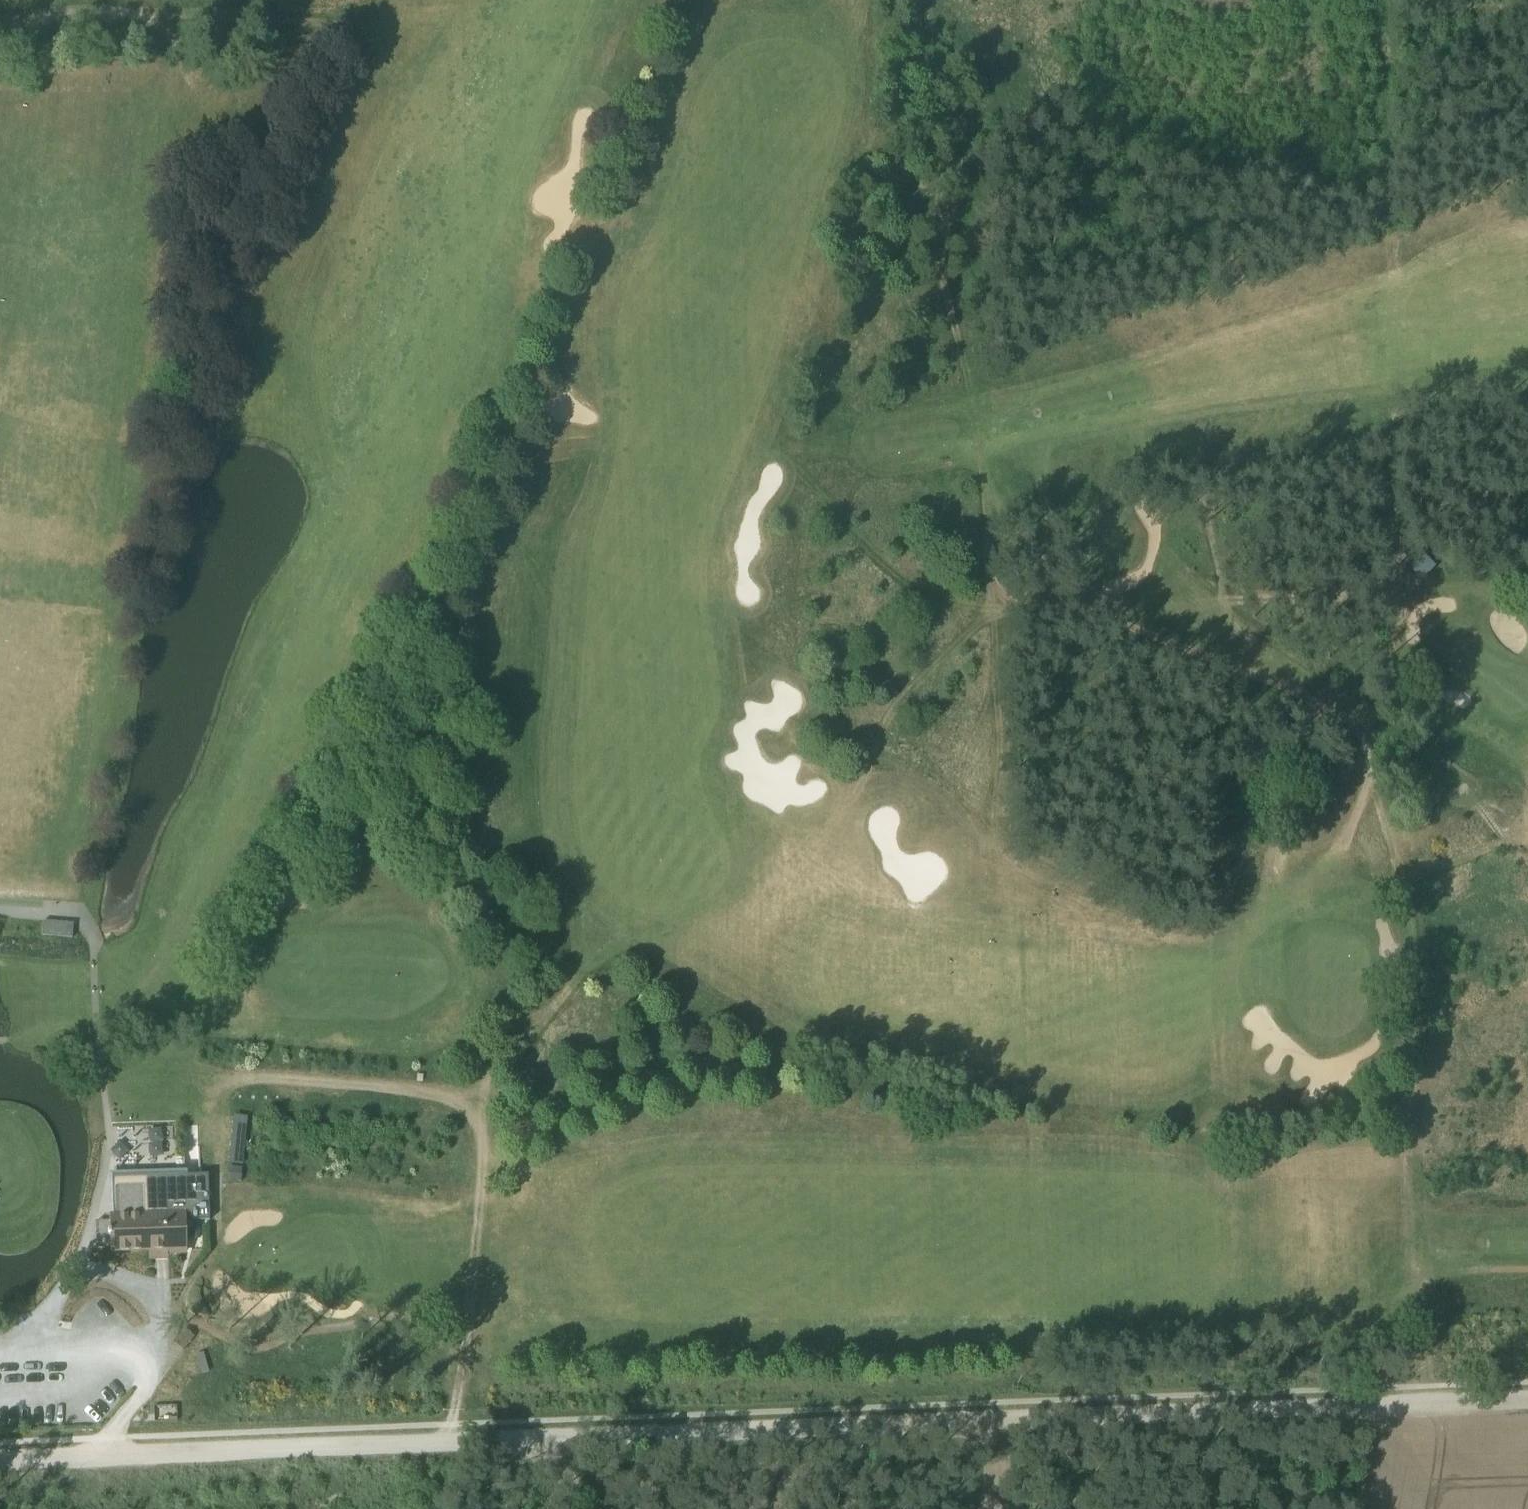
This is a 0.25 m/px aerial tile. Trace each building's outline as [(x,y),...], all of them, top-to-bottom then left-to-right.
[(47,918),(46,932),(77,934),(78,920),(47,918)] [(242,1166),(244,1114),(230,1113),(227,1166),(242,1166)] [(183,1178),(112,1180),(113,1215),(109,1216),(109,1222),(95,1223),(96,1248),(110,1247),(110,1255),(148,1254),(149,1262),(167,1262),(167,1256),(186,1255),(185,1213),(202,1213),(202,1203),(183,1203),(183,1178)]
